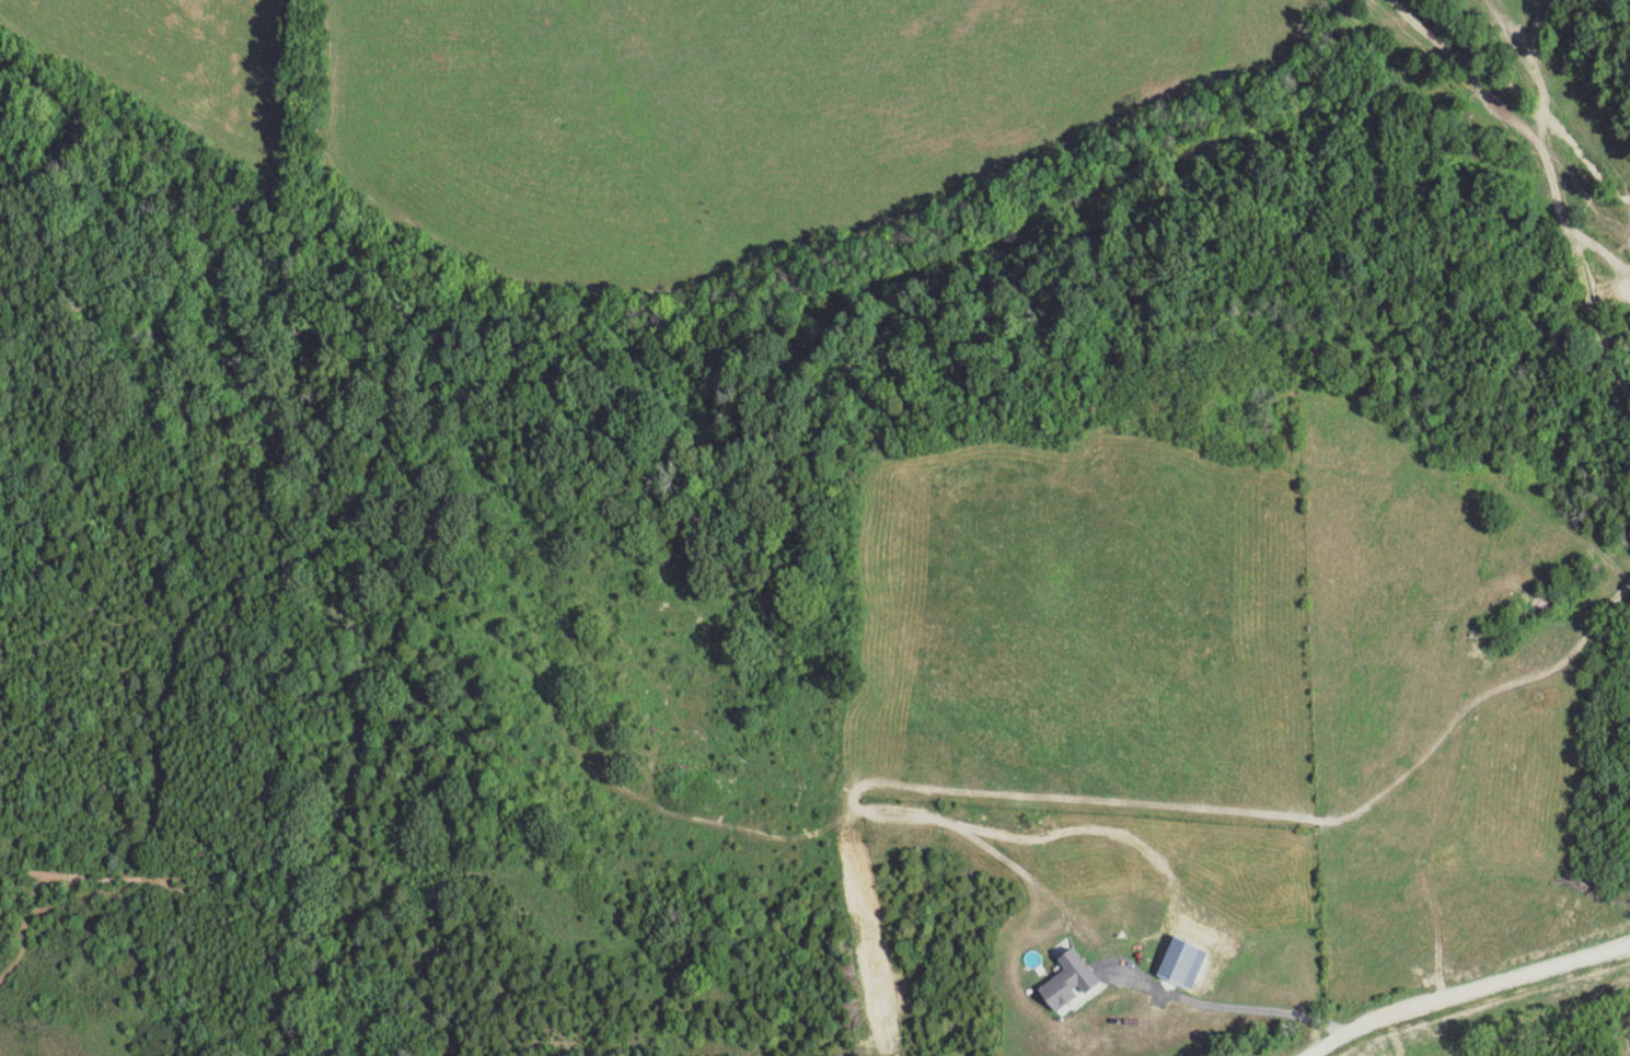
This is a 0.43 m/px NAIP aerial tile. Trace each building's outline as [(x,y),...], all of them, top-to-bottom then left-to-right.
[(1047,986),(1062,1011),(1090,995),(1090,996),(1105,986),(1094,968),(1095,967),(1084,948),(1067,959),(1074,970),(1047,986)]
